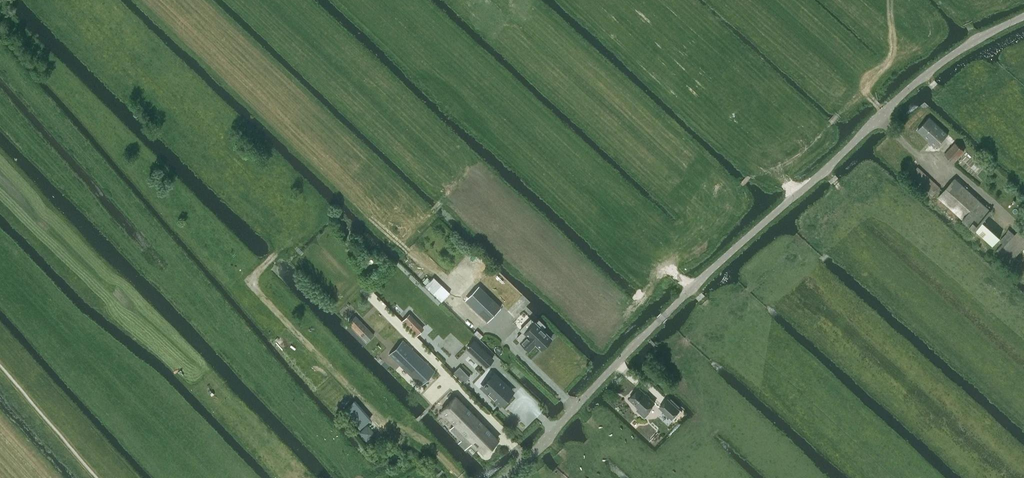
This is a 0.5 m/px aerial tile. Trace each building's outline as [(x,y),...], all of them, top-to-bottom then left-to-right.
[(931,116),(918,129),(937,147),(950,134),(946,131),(948,129),(941,122),(939,124),(931,116)] [(964,151),(956,142),(945,154),(954,162),(964,151)] [(911,164),(905,170),(932,195),(938,189),(916,168),(911,164)] [(955,178),(939,197),(976,229),(983,221),(992,211),(955,178)] [(1023,245),(1023,237),(1018,231),(999,252),(1009,261),(1010,260),(1016,266),(1021,260),(1015,255),(1023,245)] [(348,322),(367,342),(374,335),(355,315),(348,322)] [(408,315),(402,320),(417,335),(422,330),(408,315)] [(522,332),(517,337),(520,341),(520,342),(529,350),(528,349),(534,343),(540,349),(551,338),(542,329),(545,325),(538,319),(535,323),(534,322),(531,319),(520,329),(522,332)] [(421,384),(434,371),(402,340),(390,354),(421,384)] [(494,359),(479,345),(471,353),(485,367),(494,359)] [(482,389),(500,407),(512,394),(507,389),(510,386),(494,371),(483,382),(486,385),(482,389)] [(629,398),(638,407),(636,409),(645,418),(650,412),(648,410),(655,402),(640,387),(629,398)] [(455,396),(441,410),(459,428),(466,435),(465,436),(458,443),(464,449),(466,448),(472,442),(483,453),(497,439),(455,396)] [(668,398),(659,407),(672,418),(680,410),(668,398)]
